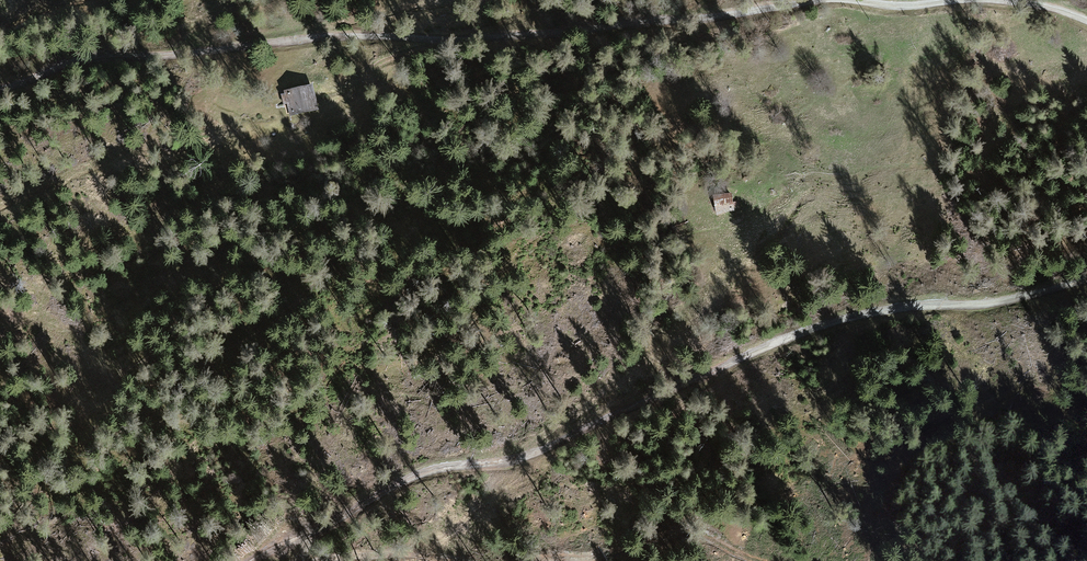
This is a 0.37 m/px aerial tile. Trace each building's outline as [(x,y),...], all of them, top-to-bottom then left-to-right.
[(313,117),(308,89),(279,96),(286,123),(313,117)] [(712,197),(712,214),(731,215),(731,196),(712,197)]
